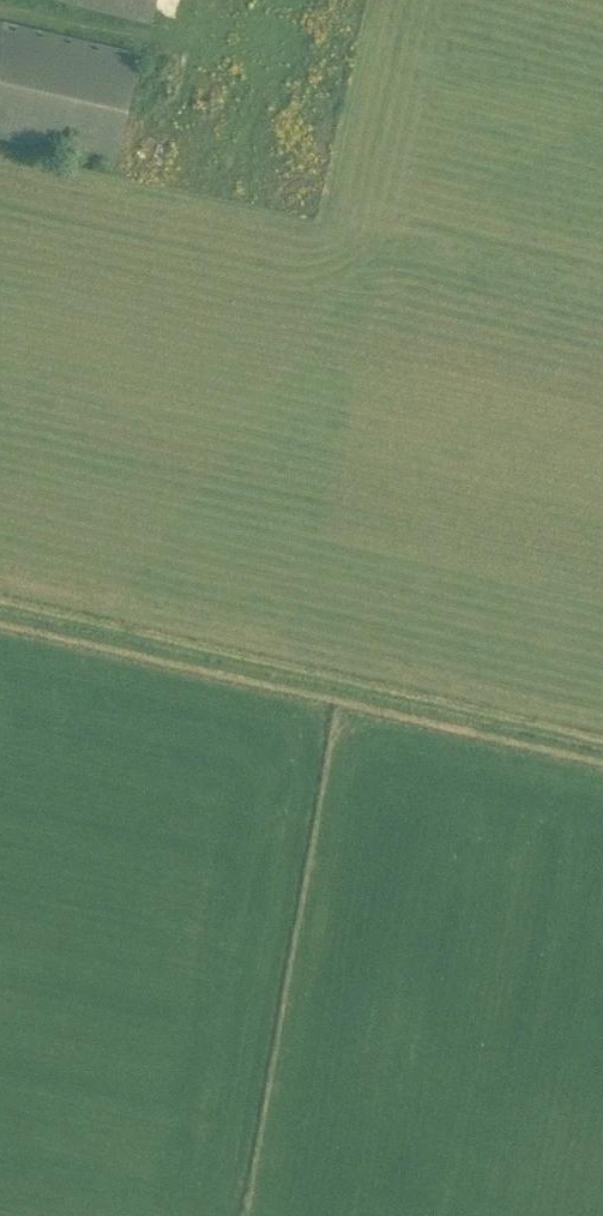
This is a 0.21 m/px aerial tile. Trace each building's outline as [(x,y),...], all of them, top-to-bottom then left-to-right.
[(119,98),(111,137),(127,140),(147,48),(0,17),(0,73),(119,98)]
